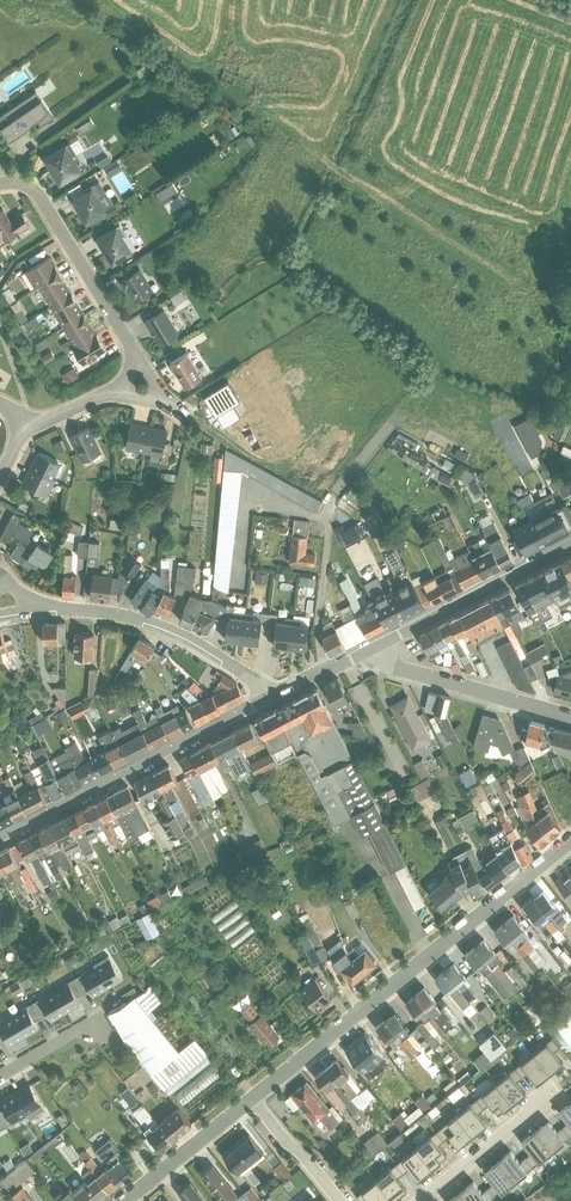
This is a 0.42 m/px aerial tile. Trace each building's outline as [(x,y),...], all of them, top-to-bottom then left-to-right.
[(145,66),(136,72),(141,78),(149,72),(145,66)] [(0,115),(0,125),(10,140),(32,125),(31,124),(38,119),(41,124),(37,127),(37,128),(54,117),(36,91),(0,115)] [(194,102),(177,113),(181,118),(198,107),(194,102)] [(213,106),(203,112),(210,122),(219,116),(213,106)] [(88,120),(78,125),(79,126),(83,133),(92,126),(88,120)] [(230,125),(223,129),(230,141),(240,135),(235,127),(232,129),(230,125)] [(252,133),(246,138),(252,147),(259,141),(252,133)] [(71,142),(46,157),(61,182),(83,168),(75,154),(85,148),(79,137),(71,143),(71,142)] [(107,153),(97,159),(101,166),(101,167),(111,160),(107,153)] [(117,159),(105,167),(110,175),(122,167),(117,159)] [(85,189),(73,197),(72,197),(73,199),(72,200),(77,208),(79,207),(88,221),(115,204),(100,180),(85,189)] [(73,197),(85,189),(81,182),(69,189),(73,197)] [(162,210),(182,199),(177,189),(173,191),(168,182),(152,191),(162,210)] [(5,235),(7,239),(31,223),(23,212),(12,220),(3,207),(0,209),(0,229),(5,235)] [(120,224),(96,239),(101,247),(104,245),(114,261),(134,249),(125,235),(126,234),(120,224)] [(150,251),(141,256),(146,263),(154,258),(150,251)] [(40,285),(61,273),(56,265),(55,266),(49,256),(30,268),(26,271),(36,288),(40,285)] [(128,287),(137,301),(155,290),(141,267),(137,270),(134,267),(129,270),(131,274),(123,278),(121,280),(126,288),(128,287)] [(61,273),(40,285),(52,305),(72,293),(64,280),(65,279),(61,273)] [(121,280),(123,278),(122,277),(118,279),(125,291),(127,290),(135,302),(137,301),(128,287),(126,288),(121,280)] [(9,287),(4,291),(10,301),(16,298),(9,287)] [(181,289),(170,296),(176,305),(187,298),(181,289)] [(72,293),(52,305),(65,326),(84,314),(76,300),(77,300),(73,293),(72,293)] [(11,311),(16,321),(23,317),(18,307),(11,311)] [(146,320),(152,330),(155,336),(155,335),(161,345),(180,333),(164,309),(146,320)] [(84,314),(65,326),(77,346),(97,334),(94,329),(84,314)] [(97,334),(77,346),(74,347),(84,364),(101,353),(100,352),(106,348),(98,333),(97,334)] [(69,339),(62,344),(67,351),(74,347),(69,339)] [(51,350),(42,356),(47,363),(56,357),(51,350)] [(187,351),(171,361),(186,385),(203,375),(187,351)] [(74,368),(64,374),(69,382),(79,376),(74,368)] [(2,388),(8,390),(13,378),(7,376),(2,388)] [(486,415),(492,428),(507,421),(501,408),(486,415)] [(532,416),(516,425),(532,457),(540,452),(542,442),(538,433),(542,431),(538,423),(536,424),(532,416)] [(560,421),(554,436),(562,440),(568,424),(560,421)] [(145,452),(150,427),(131,423),(126,449),(145,452)] [(72,434),(84,460),(94,455),(101,452),(89,426),(72,434)] [(150,427),(145,452),(162,456),(161,462),(170,463),(173,443),(166,442),(168,431),(150,427)] [(62,439),(54,442),(58,452),(67,448),(62,439)] [(203,444),(202,451),(213,452),(213,444),(203,444)] [(560,452),(570,457),(570,449),(564,445),(560,452)] [(226,447),(214,586),(230,591),(242,471),(316,512),(322,500),(321,499),(226,447)] [(404,448),(399,456),(420,468),(422,469),(421,471),(451,486),(455,478),(434,466),(433,468),(425,464),(427,461),(404,448)] [(458,448),(454,456),(465,462),(469,454),(464,451),(458,448)] [(36,470),(54,478),(62,462),(44,454),(39,451),(32,467),(36,470)] [(556,463),(570,469),(570,459),(560,455),(556,463)] [(216,457),(214,479),(222,479),(224,458),(216,457)] [(36,470),(32,467),(24,483),(28,485),(48,495),(56,479),(54,478),(36,470)] [(165,472),(164,480),(176,481),(177,473),(165,472)] [(475,472),(467,476),(469,480),(468,480),(475,496),(484,491),(475,472)] [(556,483),(563,497),(570,493),(570,485),(567,477),(556,483)] [(118,481),(108,488),(114,495),(123,489),(118,481)] [(353,486),(346,494),(353,500),(359,491),(353,486)] [(15,491),(12,497),(13,497),(18,499),(20,500),(22,494),(15,491)] [(518,499),(522,508),(521,509),(527,521),(541,546),(565,533),(570,531),(570,530),(570,529),(570,512),(566,502),(559,506),(552,492),(536,501),(531,492),(518,499)] [(22,500),(18,507),(26,511),(30,504),(22,500)] [(376,510),(365,515),(395,573),(386,577),(393,590),(406,616),(408,615),(424,607),(426,606),(412,579),(395,545),(392,541),(376,510)] [(1,538),(9,542),(14,533),(21,539),(18,545),(12,554),(24,562),(27,557),(34,562),(37,564),(40,560),(46,564),(54,552),(31,537),(35,529),(20,520),(22,516),(14,512),(1,537),(1,538)] [(487,536),(502,566),(514,560),(490,513),(478,519),(487,536)] [(447,516),(443,518),(449,531),(457,527),(451,514),(447,516)] [(171,515),(169,523),(179,525),(181,516),(171,515)] [(111,518),(110,528),(121,529),(123,520),(111,518)] [(290,533),(289,540),(292,540),(289,562),(314,565),(315,553),(306,552),(310,521),(295,519),(293,534),(290,533)] [(70,521),(67,529),(81,534),(84,526),(70,521)] [(541,546),(527,521),(513,528),(518,537),(513,540),(521,555),(522,554),(537,546),(538,548),(541,546)] [(342,524),(335,528),(345,546),(361,538),(365,536),(358,522),(345,529),(342,524)] [(470,550),(483,576),(502,566),(487,536),(468,546),(470,550)] [(439,554),(446,550),(439,537),(432,540),(439,554)] [(88,556),(89,541),(80,540),(78,555),(88,556)] [(89,541),(88,556),(99,557),(100,542),(89,541)] [(12,554),(18,545),(17,544),(11,554),(30,567),(34,562),(27,557),(24,562),(12,554)] [(453,564),(464,586),(483,576),(470,550),(455,558),(450,549),(446,551),(453,564)] [(446,550),(439,554),(446,568),(453,564),(446,551),(446,550)] [(65,553),(63,594),(76,595),(77,573),(72,573),(73,553),(65,553)] [(130,556),(123,569),(135,576),(142,564),(130,556)] [(162,588),(155,607),(168,613),(172,605),(174,605),(176,599),(175,597),(176,596),(171,593),(171,589),(170,559),(167,559),(167,557),(161,557),(162,588)] [(570,580),(570,557),(562,562),(570,580)] [(184,593),(187,565),(188,562),(179,561),(175,592),(184,593)] [(567,622),(569,624),(570,623),(570,580),(562,562),(548,569),(542,573),(552,592),(559,607),(567,622)] [(436,577),(445,596),(464,586),(453,564),(446,568),(447,570),(436,577)] [(187,565),(184,593),(188,594),(190,594),(180,620),(193,625),(201,605),(202,598),(202,597),(191,592),(195,566),(193,566),(187,565)] [(256,572),(255,582),(268,583),(269,573),(267,573),(268,570),(261,569),(260,572),(256,572)] [(94,572),(91,597),(110,599),(111,592),(121,593),(130,577),(120,571),(119,576),(113,576),(113,574),(94,572)] [(524,582),(537,609),(544,605),(540,598),(552,592),(542,573),(524,582)] [(412,579),(426,606),(445,596),(436,577),(435,576),(434,576),(424,581),(420,574),(412,579)] [(301,576),(300,584),(309,586),(309,577),(301,576)] [(205,577),(204,592),(211,592),(212,578),(205,577)] [(348,595),(368,635),(377,631),(366,609),(364,610),(347,577),(340,580),(348,595)] [(377,577),(364,583),(374,601),(387,626),(400,619),(403,617),(406,616),(393,590),(389,592),(386,594),(377,577)] [(155,607),(162,588),(147,578),(132,600),(151,613),(155,607)] [(537,609),(524,582),(516,586),(529,611),(530,610),(536,623),(543,620),(537,609)] [(497,596),(517,634),(524,630),(519,619),(525,616),(510,589),(497,596)] [(337,629),(346,646),(368,635),(348,595),(338,600),(342,608),(339,609),(345,622),(348,621),(349,622),(337,629)] [(490,599),(504,624),(510,637),(517,634),(497,596),(490,599)] [(201,605),(193,625),(208,632),(216,614),(222,617),(226,605),(213,599),(202,598),(201,605)] [(460,615),(474,640),(477,638),(479,641),(483,639),(481,636),(496,629),(498,632),(502,630),(500,627),(504,624),(490,599),(460,615)] [(366,609),(377,631),(387,626),(374,601),(369,604),(371,607),(366,609)] [(226,605),(222,617),(229,619),(226,639),(243,641),(245,612),(246,606),(236,605),(236,606),(228,603),(226,605)] [(567,622),(559,607),(553,610),(559,621),(561,620),(563,624),(567,622)] [(245,612),(243,641),(259,643),(261,629),(268,629),(270,613),(261,612),(261,618),(253,617),(254,613),(245,612)] [(270,613),(268,629),(275,630),(274,644),(291,646),(294,618),(285,617),(285,621),(277,620),(278,613),(270,613)] [(301,623),(309,624),(310,616),(295,614),(294,618),(302,618),(301,623)] [(450,620),(467,652),(477,647),(474,640),(460,615),(450,620)] [(294,618),(291,646),(308,648),(310,624),(309,624),(301,623),(302,618),(294,618)] [(346,646),(337,629),(332,620),(324,625),(324,641),(330,655),(346,646)] [(440,625),(451,647),(455,645),(465,663),(471,660),(467,652),(450,620),(440,625)] [(66,621),(44,622),(44,642),(66,641),(66,621)] [(451,647),(440,625),(420,636),(431,657),(451,647)] [(5,655),(5,657),(17,654),(12,637),(5,639),(1,628),(0,628),(0,657),(5,655)] [(481,636),(483,639),(498,632),(496,629),(481,636)] [(77,632),(76,655),(93,656),(95,633),(91,633),(89,632),(82,631),(80,632),(77,632)] [(153,662),(159,659),(162,655),(153,649),(155,646),(140,636),(122,667),(127,670),(132,662),(133,662),(135,658),(147,665),(153,662)] [(531,680),(524,666),(515,647),(511,639),(497,646),(517,687),(537,693),(531,680)] [(526,651),(533,648),(529,641),(522,645),(526,651)] [(533,648),(526,651),(531,662),(531,663),(543,656),(542,655),(550,651),(545,642),(533,648)] [(548,654),(550,661),(558,658),(555,651),(548,654)] [(159,659),(153,662),(158,670),(165,666),(159,659)] [(471,660),(465,663),(464,663),(469,673),(475,670),(472,664),(471,660)] [(482,660),(476,663),(482,677),(489,674),(482,660)] [(452,664),(452,668),(462,671),(457,662),(452,664)] [(524,666),(531,680),(538,676),(531,663),(531,662),(524,666)] [(547,670),(552,685),(555,686),(554,690),(570,695),(570,693),(570,670),(559,674),(556,666),(547,670)] [(90,668),(89,695),(94,693),(96,691),(98,681),(98,669),(90,668)] [(213,693),(222,711),(246,699),(237,682),(217,670),(213,676),(220,680),(214,689),(217,691),(213,693)] [(201,698),(211,716),(222,711),(213,693),(210,695),(195,681),(191,684),(182,676),(180,679),(181,680),(201,698)] [(330,683),(325,686),(337,708),(344,704),(346,708),(352,704),(338,678),(329,682),(330,683)] [(117,680),(99,690),(102,695),(120,685),(117,680)] [(201,698),(181,680),(176,685),(178,687),(179,686),(180,688),(181,689),(194,701),(189,704),(199,722),(211,716),(201,698)] [(62,686),(52,686),(59,697),(55,700),(61,708),(65,705),(66,706),(66,686),(62,686)] [(256,720),(266,739),(271,748),(273,752),(278,762),(298,751),(335,823),(351,815),(361,835),(369,831),(390,871),(394,869),(415,910),(427,904),(317,688),(256,720)] [(460,740),(453,728),(452,726),(446,715),(451,697),(429,692),(425,710),(436,713),(435,715),(447,740),(451,738),(454,743),(460,740)] [(93,696),(69,707),(74,718),(87,711),(88,713),(99,707),(93,696)] [(408,696),(391,705),(414,749),(431,740),(408,696)] [(159,715),(171,737),(184,730),(173,708),(173,707),(164,711),(161,705),(155,707),(159,715)] [(173,708),(184,730),(194,725),(186,709),(181,712),(177,705),(173,707),(173,708)] [(32,725),(44,719),(38,706),(34,708),(37,714),(29,718),(32,725)] [(139,721),(152,747),(171,737),(159,715),(152,713),(150,720),(147,721),(140,707),(133,711),(139,721)] [(65,709),(56,713),(60,721),(69,717),(65,709)] [(483,714),(473,746),(503,754),(515,748),(505,727),(503,727),(501,723),(498,722),(499,719),(483,714)] [(44,719),(32,725),(37,734),(54,725),(49,716),(46,718),(44,719)] [(349,720),(348,727),(354,728),(353,735),(364,737),(369,735),(359,718),(355,721),(349,720)] [(233,731),(243,749),(259,741),(260,743),(266,739),(256,720),(250,722),(233,731)] [(113,729),(129,759),(152,747),(139,721),(123,729),(121,725),(113,729)] [(557,749),(545,725),(531,721),(529,730),(524,729),(524,739),(536,744),(538,750),(551,745),(555,754),(558,753),(557,749)] [(453,728),(460,740),(467,737),(460,724),(453,728)] [(557,749),(565,751),(569,752),(570,747),(570,733),(545,725),(557,749)] [(92,757),(101,773),(129,759),(113,729),(98,737),(105,750),(98,754),(93,757),(92,757)] [(212,743),(221,760),(226,771),(233,767),(236,773),(238,772),(242,779),(246,777),(253,791),(262,787),(256,774),(250,764),(243,749),(233,731),(212,743)] [(101,773),(92,757),(86,760),(76,741),(65,746),(67,750),(84,782),(101,773)] [(192,753),(214,798),(223,794),(217,783),(224,780),(215,763),(221,760),(212,743),(192,753)] [(34,776),(48,801),(66,792),(58,775),(42,745),(40,747),(33,750),(44,771),(34,776)] [(520,768),(531,760),(524,746),(512,752),(520,768)] [(58,775),(66,792),(77,785),(84,782),(67,750),(51,758),(60,774),(58,775)] [(250,764),(256,774),(278,763),(278,762),(273,752),(257,760),(250,764)] [(443,752),(435,756),(441,767),(449,763),(443,752)] [(214,798),(192,753),(181,759),(189,775),(192,774),(193,773),(207,802),(214,798)] [(559,754),(552,757),(557,768),(564,765),(559,754)] [(428,777),(431,782),(434,780),(423,758),(414,763),(422,777),(427,775),(428,777)] [(531,760),(520,768),(515,771),(520,783),(528,777),(529,778),(533,774),(532,773),(535,770),(533,765),(531,760)] [(13,785),(27,811),(48,801),(34,776),(27,763),(25,764),(21,766),(30,784),(25,786),(22,780),(13,785)] [(154,772),(188,837),(196,833),(171,784),(178,781),(170,765),(154,772)] [(465,765),(454,771),(461,784),(472,778),(465,765)] [(188,837),(154,772),(135,783),(145,802),(157,796),(168,817),(162,821),(171,838),(172,838),(175,845),(181,841),(182,842),(189,838),(188,837)] [(505,772),(498,776),(501,782),(508,777),(505,772)] [(567,772),(559,776),(562,782),(570,778),(567,772)] [(4,795),(16,817),(18,816),(27,811),(13,785),(9,777),(4,779),(11,792),(7,794),(4,795)] [(431,782),(428,777),(411,787),(418,801),(436,792),(431,782)] [(536,819),(550,837),(561,828),(550,802),(547,796),(542,786),(539,779),(537,780),(545,798),(541,801),(544,805),(539,809),(543,814),(536,819)] [(547,796),(550,802),(561,796),(554,781),(542,786),(547,796)] [(107,797),(125,831),(131,842),(140,837),(139,834),(150,828),(129,786),(107,797)] [(396,786),(386,791),(389,797),(399,792),(396,786)] [(560,810),(569,825),(570,824),(570,786),(566,789),(569,793),(564,797),(568,805),(560,810)] [(262,787),(253,791),(259,803),(268,799),(262,787)] [(476,787),(468,791),(472,799),(480,795),(476,787)] [(11,820),(16,817),(4,795),(1,789),(0,789),(0,825),(11,820)] [(525,793),(533,811),(537,808),(530,790),(525,793)] [(259,803),(253,791),(252,792),(269,826),(270,825),(278,840),(286,857),(295,852),(268,799),(259,803)] [(533,811),(525,793),(517,796),(521,805),(518,807),(526,828),(540,845),(550,837),(536,819),(533,811)] [(97,802),(117,841),(118,843),(120,842),(116,835),(125,831),(107,797),(97,802)] [(86,808),(99,833),(103,840),(109,837),(112,843),(117,841),(97,802),(86,808)] [(513,806),(506,809),(510,817),(517,814),(513,806)] [(76,813),(89,839),(99,833),(86,808),(76,813)] [(474,809),(459,817),(463,825),(478,818),(474,809)] [(504,826),(522,860),(523,862),(533,857),(516,827),(513,828),(502,809),(496,812),(504,826)] [(89,839),(76,813),(67,818),(80,843),(90,860),(98,855),(89,839)] [(446,816),(438,820),(442,828),(450,823),(446,816)] [(204,817),(199,820),(204,828),(208,826),(204,817)] [(52,825),(66,850),(80,843),(67,818),(52,825)] [(40,832),(60,870),(64,868),(68,868),(73,865),(66,850),(52,825),(40,832)] [(498,852),(508,871),(511,869),(510,866),(522,860),(504,826),(489,834),(498,852)] [(312,830),(295,839),(298,846),(316,837),(312,830)] [(31,836),(50,874),(54,872),(57,879),(63,876),(60,870),(40,832),(31,836)] [(10,847),(17,861),(27,856),(34,870),(36,869),(44,884),(49,882),(53,889),(48,892),(53,901),(62,896),(50,874),(31,836),(10,847)] [(245,858),(247,861),(267,851),(261,838),(240,848),(245,858)] [(466,849),(488,887),(508,871),(498,852),(486,860),(483,856),(479,859),(472,846),(466,849)] [(1,852),(24,895),(28,894),(22,883),(24,881),(20,874),(23,873),(21,870),(17,861),(10,847),(1,852)] [(456,862),(450,865),(452,868),(464,891),(470,888),(475,896),(479,894),(488,887),(466,849),(453,856),(454,858),(456,862)] [(247,861),(231,870),(234,877),(258,865),(257,863),(270,856),(267,851),(247,861)] [(4,879),(9,889),(13,887),(17,894),(22,902),(27,899),(24,895),(1,852),(0,852),(0,870),(4,879)] [(247,861),(245,858),(229,866),(231,870),(247,861)] [(21,870),(23,873),(33,891),(37,889),(26,867),(21,870)] [(439,882),(431,889),(429,890),(439,903),(442,906),(456,895),(457,897),(464,891),(452,868),(443,875),(445,877),(439,882)] [(556,881),(570,899),(570,868),(556,881)] [(207,874),(181,887),(184,893),(210,880),(207,874)] [(431,889),(439,882),(436,876),(426,883),(431,889)] [(1,908),(8,904),(0,887),(0,905),(1,908)] [(158,895),(163,904),(173,899),(168,889),(158,895)] [(534,898),(565,936),(570,931),(564,922),(555,911),(558,909),(544,891),(535,898),(534,898)] [(315,892),(308,896),(314,907),(321,904),(315,892)] [(163,904),(158,895),(147,900),(152,909),(163,904)] [(360,914),(353,900),(351,896),(343,900),(352,918),(360,914)] [(565,936),(534,898),(525,906),(543,928),(547,925),(559,941),(565,936)] [(235,899),(211,916),(216,923),(240,905),(235,899)] [(147,902),(139,906),(142,913),(150,909),(147,902)] [(163,905),(155,909),(158,915),(171,908),(168,903),(163,905)] [(308,933),(323,961),(330,957),(305,908),(298,912),(308,933)] [(332,912),(320,918),(323,923),(330,920),(331,922),(335,920),(332,912)] [(144,916),(139,918),(146,931),(155,926),(148,913),(144,916)] [(128,914),(120,918),(124,925),(131,921),(128,914)] [(246,915),(223,932),(228,939),(251,921),(246,915)] [(505,922),(540,965),(546,960),(528,938),(530,937),(525,930),(526,929),(514,915),(505,922)] [(114,918),(104,923),(109,931),(119,926),(114,918)] [(540,965),(505,922),(504,922),(496,930),(513,951),(516,948),(534,970),(540,965)] [(252,923),(230,941),(234,947),(256,929),(252,923)] [(323,961),(308,933),(299,938),(314,965),(323,961)] [(365,972),(348,952),(341,935),(328,940),(335,952),(340,967),(353,983),(359,978),(358,977),(365,972)] [(475,946),(511,991),(513,993),(520,987),(514,980),(512,976),(510,977),(505,971),(498,962),(501,960),(484,939),(476,946),(475,946)] [(348,952),(365,972),(377,962),(362,942),(348,952)] [(511,991),(475,946),(466,954),(478,969),(480,966),(504,997),(511,991)] [(561,952),(569,962),(570,961),(570,956),(565,949),(561,952)] [(75,953),(66,959),(69,965),(79,960),(75,953)] [(109,955),(94,964),(95,965),(108,986),(122,978),(109,955)] [(445,970),(470,999),(475,995),(468,986),(471,984),(455,963),(446,970),(445,970)] [(513,964),(505,971),(510,977),(512,976),(514,980),(521,974),(513,964)] [(77,982),(83,992),(89,989),(93,995),(108,986),(95,965),(74,977),(77,982)] [(470,999),(445,970),(436,978),(448,992),(450,991),(463,1008),(472,1001),(470,999)] [(308,983),(301,989),(317,1010),(332,999),(313,974),(305,980),(308,983)] [(483,975),(477,979),(487,991),(492,986),(483,975)] [(29,977),(22,981),(25,987),(32,983),(29,977)] [(77,982),(74,977),(53,990),(66,1011),(81,1002),(77,996),(83,992),(77,982)] [(206,977),(200,981),(209,993),(215,989),(206,977)] [(19,982),(11,986),(15,994),(23,989),(19,982)] [(138,993),(126,1001),(109,1012),(109,1013),(110,1013),(114,1021),(126,1040),(125,1041),(125,1042),(126,1042),(127,1043),(143,1063),(165,1089),(208,1053),(196,1037),(180,1050),(155,1018),(171,1006),(163,997),(153,983),(138,993)] [(126,1001),(138,993),(137,990),(135,987),(122,994),(126,1001)] [(416,994),(445,1031),(453,1024),(448,1018),(449,1017),(442,1008),(440,1009),(435,1003),(437,1002),(425,987),(416,994)] [(33,1002),(42,1017),(48,1013),(51,1020),(66,1011),(53,990),(33,1002)] [(416,1026),(428,1041),(434,1048),(436,1047),(439,1051),(443,1048),(440,1044),(440,1043),(434,1035),(439,1031),(446,1040),(450,1036),(445,1031),(416,994),(415,995),(406,1002),(418,1017),(420,1015),(425,1022),(424,1022),(423,1021),(416,1026)] [(193,995),(188,998),(201,1016),(206,1013),(193,995)] [(533,1002),(525,1009),(536,1024),(552,1011),(548,1006),(546,1008),(539,999),(534,1004),(533,1002)] [(18,1025),(24,1036),(39,1027),(35,1021),(42,1017),(33,1002),(12,1014),(18,1025)] [(442,1008),(449,1017),(455,1012),(447,1003),(442,1008)] [(280,1037),(270,1025),(262,1015),(269,1010),(265,1005),(257,1011),(251,1004),(242,1011),(251,1022),(250,1024),(269,1046),(274,1042),(280,1037)] [(486,1005),(479,1010),(489,1022),(496,1017),(486,1005)] [(459,1019),(475,1041),(489,1032),(472,1009),(459,1019)] [(551,1025),(567,1044),(561,1048),(567,1056),(570,1052),(570,1009),(551,1025)] [(386,1018),(416,1056),(420,1052),(417,1048),(422,1044),(423,1045),(428,1041),(416,1026),(411,1030),(413,1032),(410,1034),(405,1027),(407,1026),(395,1011),(386,1018)] [(6,1038),(10,1044),(24,1036),(18,1025),(12,1014),(0,1021),(0,1042),(6,1038)] [(211,1018),(205,1022),(215,1035),(220,1031),(211,1018)] [(416,1056),(386,1018),(385,1019),(377,1026),(394,1047),(399,1043),(412,1059),(416,1056)] [(280,1037),(274,1042),(277,1045),(289,1035),(276,1020),(270,1025),(280,1037)] [(514,1027),(508,1033),(513,1039),(519,1034),(514,1027)] [(485,1050),(492,1058),(507,1046),(495,1031),(480,1043),(485,1050)] [(357,1042),(374,1064),(384,1056),(372,1041),(371,1042),(366,1035),(357,1042)] [(224,1036),(219,1040),(232,1058),(237,1054),(224,1036)] [(550,1072),(550,1073),(564,1063),(555,1052),(560,1047),(553,1038),(534,1053),(550,1072)] [(374,1064),(357,1042),(347,1050),(365,1072),(374,1064)] [(492,1058),(485,1050),(474,1059),(481,1067),(492,1058)] [(516,1068),(523,1077),(528,1073),(537,1084),(550,1073),(550,1072),(534,1053),(516,1068)] [(327,1066),(360,1107),(375,1096),(367,1086),(363,1089),(351,1074),(350,1072),(345,1065),(343,1065),(337,1058),(327,1066)] [(427,1059),(421,1065),(429,1074),(435,1069),(427,1059)] [(360,1107),(327,1066),(316,1075),(328,1089),(331,1086),(353,1112),(351,1113),(359,1123),(368,1116),(362,1109),(360,1107)] [(456,1080),(465,1072),(462,1068),(453,1076),(456,1080)] [(509,1097),(513,1103),(526,1093),(517,1082),(523,1077),(516,1068),(497,1083),(509,1097)] [(459,1079),(461,1083),(472,1075),(468,1070),(458,1079),(459,1079)] [(443,1091),(453,1080),(448,1076),(438,1086),(443,1091)] [(461,1083),(459,1079),(447,1089),(450,1093),(461,1083)] [(81,1080),(72,1087),(82,1099),(90,1092),(81,1080)] [(125,1082),(116,1089),(122,1097),(124,1095),(133,1105),(140,1100),(125,1082)] [(292,1094),(300,1105),(314,1121),(319,1116),(330,1130),(340,1121),(340,1120),(343,1118),(332,1105),(329,1108),(307,1082),(292,1094)] [(477,1099),(484,1108),(490,1104),(499,1115),(513,1103),(509,1097),(497,1083),(477,1099)] [(16,1093),(28,1114),(31,1120),(38,1116),(37,1113),(45,1109),(31,1084),(16,1093)] [(155,1084),(149,1089),(153,1095),(160,1089),(155,1084)] [(211,1086),(193,1100),(200,1108),(217,1094),(211,1086)] [(434,1092),(427,1097),(432,1104),(439,1098),(434,1092)] [(7,1127),(28,1114),(16,1093),(1,1102),(4,1108),(0,1111),(0,1115),(7,1127)] [(300,1105),(292,1094),(286,1099),(285,1099),(294,1110),(295,1109),(300,1105)] [(401,1112),(393,1118),(403,1130),(415,1120),(416,1119),(426,1111),(430,1108),(432,1106),(423,1094),(415,1101),(419,1106),(408,1114),(404,1109),(401,1112)] [(477,1099),(457,1116),(473,1136),(482,1129),(488,1124),(479,1113),(484,1108),(477,1099)] [(276,1100),(272,1103),(279,1113),(283,1109),(276,1100)] [(172,1139),(159,1123),(143,1103),(133,1111),(146,1127),(144,1129),(158,1145),(161,1142),(164,1146),(172,1139)] [(570,1136),(570,1103),(560,1112),(569,1123),(564,1127),(570,1136)] [(159,1123),(172,1139),(192,1123),(179,1106),(159,1123)] [(65,1115),(57,1121),(62,1127),(70,1122),(69,1121),(65,1115)] [(473,1136),(457,1116),(437,1132),(444,1141),(450,1136),(459,1147),(473,1136)] [(36,1124),(39,1130),(51,1125),(49,1119),(36,1124)] [(536,1131),(552,1152),(570,1136),(564,1127),(558,1132),(552,1124),(549,1121),(546,1123),(542,1126),(536,1131)] [(379,1130),(363,1143),(372,1155),(388,1142),(379,1130)] [(526,1157),(534,1167),(552,1152),(536,1131),(535,1132),(523,1142),(531,1153),(526,1157)] [(61,1134),(52,1140),(58,1148),(66,1141),(61,1134)] [(237,1145),(251,1162),(263,1152),(264,1152),(250,1135),(249,1136),(248,1135),(243,1139),(243,1140),(237,1145)] [(111,1137),(95,1150),(120,1181),(128,1175),(125,1171),(129,1169),(115,1152),(120,1148),(111,1137)] [(323,1138),(319,1141),(330,1155),(334,1152),(323,1138)] [(29,1143),(21,1148),(25,1155),(34,1150),(29,1143)] [(251,1162),(237,1145),(231,1150),(230,1150),(225,1154),(225,1155),(224,1156),(238,1173),(240,1172),(242,1175),(253,1166),(251,1162)] [(39,1148),(32,1154),(35,1159),(43,1153),(39,1148)] [(90,1168),(109,1190),(118,1183),(106,1168),(103,1171),(87,1150),(85,1151),(84,1150),(79,1154),(90,1168)] [(274,1167),(281,1162),(273,1151),(266,1156),(274,1167)] [(498,1161),(515,1182),(534,1167),(526,1157),(523,1160),(521,1162),(511,1151),(498,1161)] [(251,1162),(253,1166),(266,1156),(263,1152),(251,1162)] [(5,1185),(7,1187),(14,1182),(17,1186),(35,1171),(26,1159),(1,1179),(5,1185)] [(281,1162),(274,1167),(284,1180),(292,1174),(282,1161),(281,1162)] [(492,1167),(485,1172),(488,1175),(494,1183),(489,1188),(496,1196),(496,1197),(515,1182),(498,1161),(492,1167)] [(202,1174),(223,1200),(229,1200),(237,1195),(213,1165),(202,1174)] [(81,1200),(95,1200),(109,1190),(90,1168),(81,1175),(86,1181),(73,1191),(81,1200)] [(8,1189),(7,1187),(5,1185),(1,1179),(0,1180),(0,1196),(8,1189)] [(73,1191),(64,1179),(60,1183),(63,1188),(55,1195),(59,1200),(81,1200),(73,1191)] [(469,1200),(489,1200),(496,1196),(489,1188),(483,1192),(474,1181),(461,1192),(469,1200)] [(179,1192),(187,1200),(205,1200),(202,1198),(203,1197),(191,1183),(179,1192)] [(251,1200),(259,1200),(262,1199),(251,1186),(244,1192),(251,1200)] [(22,1187),(13,1195),(18,1200),(34,1200),(22,1187)] [(317,1191),(302,1200),(324,1200),(317,1191)] [(244,1192),(237,1198),(240,1200),(251,1200),(244,1192)] [(461,1192),(449,1200),(469,1200),(461,1192)]
